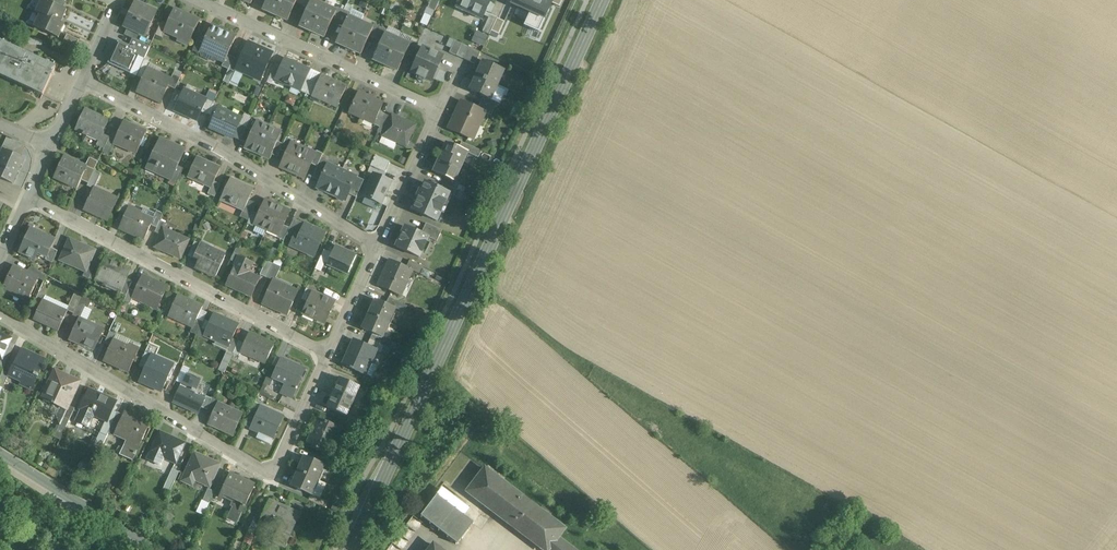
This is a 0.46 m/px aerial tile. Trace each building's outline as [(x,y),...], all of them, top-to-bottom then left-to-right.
[(61,8),(44,0),(42,6),(39,5),(36,12),(42,15),(59,22),(61,16),(63,17),(66,10),(61,8)] [(263,10),(275,15),(282,0),(267,0),(263,10)] [(275,15),(288,21),(296,3),(297,0),(282,0),(275,15)] [(302,6),(308,8),(310,3),(311,3),(312,0),(304,0),(302,6)] [(428,8),(435,11),(440,0),(431,0),(428,8)] [(459,0),(456,8),(482,20),(486,12),(491,13),(494,6),(490,3),(491,0),(459,0)] [(516,2),(547,16),(554,0),(517,0),(516,2)] [(157,12),(135,2),(124,27),(127,28),(139,34),(145,37),(157,12)] [(308,8),(300,26),(312,32),(323,9),(311,3),(310,3),(308,8)] [(337,7),(334,14),(335,15),(333,20),(339,22),(344,10),(337,7)] [(199,20),(174,9),(167,25),(168,26),(165,32),(178,38),(177,42),(187,46),(199,20)] [(323,9),(312,32),(324,38),(333,20),(335,15),(334,14),(323,9)] [(344,10),(339,22),(344,25),(348,17),(349,17),(350,13),(344,10)] [(432,16),(425,13),(420,23),(427,26),(432,16)] [(59,22),(42,15),(40,21),(37,20),(34,27),(58,38),(59,37),(57,36),(59,31),(61,32),(64,25),(59,22)] [(344,25),(336,43),(349,49),(361,23),(349,17),(348,17),(344,25)] [(0,18),(0,33),(4,35),(10,23),(0,18)] [(495,21),(489,18),(483,32),(489,35),(490,34),(495,21)] [(506,26),(495,21),(490,34),(500,39),(506,26)] [(161,23),(155,35),(162,38),(165,32),(168,26),(167,25),(161,23)] [(372,28),(361,23),(349,49),(361,54),(369,36),(373,29),(372,28)] [(381,27),(374,24),(372,28),(373,29),(369,36),(375,39),(381,27)] [(220,29),(219,29),(211,26),(208,32),(201,47),(200,51),(209,55),(210,52),(216,55),(217,59),(224,62),(228,55),(236,37),(224,31),(223,30),(220,29)] [(387,30),(381,27),(375,39),(381,42),(385,34),(387,30)] [(139,34),(127,28),(124,35),(136,41),(139,34)] [(488,37),(476,31),(471,41),(483,47),(488,37)] [(208,32),(201,33),(196,44),(201,47),(208,32)] [(79,40),(67,34),(64,41),(76,46),(79,40)] [(385,34),(381,42),(373,60),(385,66),(397,40),(385,34)] [(409,45),(397,40),(385,66),(398,71),(406,53),(410,45),(409,45)] [(76,46),(64,41),(61,47),(73,52),(76,46)] [(411,41),(409,45),(410,45),(406,53),(412,56),(417,44),(411,41)] [(449,53),(456,56),(462,44),(455,41),(449,53)] [(1,42),(0,44),(0,45),(0,75),(43,95),(55,67),(1,42)] [(273,54),(248,42),(240,61),(236,70),(260,81),(273,54)] [(490,45),(486,43),(481,53),(485,54),(490,45)] [(196,44),(195,44),(192,51),(199,54),(200,51),(201,47),(196,44)] [(462,44),(456,56),(463,59),(469,47),(462,44)] [(481,52),(469,47),(463,59),(475,64),(481,52)] [(443,57),(423,48),(412,73),(431,82),(443,57)] [(234,58),(228,55),(224,62),(222,67),(228,70),(234,58)] [(228,70),(223,82),(229,85),(236,70),(240,61),(234,58),(228,70)] [(310,70),(285,59),(276,79),(290,86),(293,88),(295,84),(301,87),(300,90),(301,90),(310,70)] [(504,70),(484,61),(477,76),(497,85),(504,70)] [(171,79),(147,69),(137,92),(161,103),(168,87),(171,80),(171,79)] [(180,78),(173,74),(171,79),(171,80),(168,87),(175,90),(180,78)] [(346,87),(321,76),(312,96),(337,107),(346,87)] [(497,85),(477,76),(470,91),(483,97),(490,100),(491,99),(497,85)] [(206,100),(185,90),(175,111),(197,121),(201,112),(206,100)] [(383,104),(358,93),(349,112),(373,123),(374,124),(379,112),(383,104)] [(497,102),(491,99),(490,100),(483,97),(480,103),(494,109),(497,102)] [(213,103),(206,100),(201,112),(208,115),(213,103)] [(478,109),(462,101),(449,129),(472,140),(484,113),(485,112),(478,109)] [(494,109),(480,103),(478,109),(485,112),(484,113),(491,116),(494,109)] [(241,121),(227,114),(227,112),(218,108),(209,128),(233,139),(234,138),(239,125),(241,121)] [(109,120),(85,109),(75,131),(83,134),(83,135),(87,137),(87,136),(98,141),(99,142),(102,134),(109,120)] [(379,112),(374,124),(373,123),(373,124),(379,127),(385,115),(379,112)] [(385,115),(379,127),(385,130),(391,117),(385,115)] [(415,126),(392,115),(391,117),(385,130),(383,136),(406,147),(415,126)] [(146,132),(123,121),(117,136),(113,143),(114,144),(136,154),(146,132)] [(246,144),(244,148),(257,153),(269,127),(256,121),(252,130),(246,144)] [(246,128),(239,125),(234,138),(240,141),(246,128)] [(281,132),(269,127),(257,153),(269,159),(271,155),(277,142),(281,132)] [(246,128),(240,141),(246,144),(252,130),(246,128)] [(109,137),(102,134),(99,142),(98,141),(96,146),(104,149),(105,146),(109,137)] [(109,137),(105,146),(112,149),(114,144),(113,143),(117,136),(111,134),(109,137)] [(283,144),(281,151),(286,153),(291,143),(293,140),(286,138),(283,144)] [(184,151),(160,139),(147,168),(171,179),(178,166),(184,151)] [(283,144),(277,142),(271,155),(277,157),(281,151),(283,144)] [(482,151),(462,142),(459,148),(468,152),(467,153),(479,158),(482,151)] [(286,153),(280,167),(293,173),(303,149),(291,143),(286,153)] [(459,148),(450,144),(447,151),(444,149),(437,163),(439,164),(435,173),(446,178),(454,182),(455,181),(467,153),(468,152),(459,148)] [(112,149),(105,146),(104,149),(103,151),(109,154),(112,149)] [(315,154),(303,149),(293,173),(305,178),(311,164),(316,154),(315,154)] [(3,150),(0,157),(0,178),(13,183),(24,159),(3,150)] [(323,154),(317,151),(315,154),(316,154),(311,164),(317,167),(320,161),(323,154)] [(390,162),(375,155),(370,166),(385,173),(390,162)] [(87,167),(64,156),(54,178),(77,189),(81,180),(87,167)] [(220,169),(196,158),(188,177),(211,187),(214,182),(220,169)] [(317,167),(312,178),(320,181),(327,164),(320,161),(317,167)] [(342,171),(327,164),(320,181),(317,188),(331,194),(342,171)] [(183,169),(178,166),(171,179),(169,182),(176,185),(183,169)] [(94,170),(87,167),(81,180),(88,183),(94,170)] [(101,174),(94,170),(88,183),(95,187),(101,174)] [(356,177),(342,171),(331,194),(346,201),(349,194),(356,177)] [(391,182),(374,174),(364,196),(381,204),(391,182)] [(356,177),(349,194),(356,198),(364,180),(356,177)] [(460,183),(455,181),(454,182),(446,178),(443,184),(457,190),(460,183)] [(253,190),(230,179),(221,200),(243,210),(248,200),(253,190)] [(214,182),(211,187),(207,194),(214,198),(220,185),(214,182)] [(440,190),(425,183),(422,191),(421,190),(418,197),(419,197),(413,210),(437,221),(440,213),(441,213),(446,202),(445,202),(449,194),(440,190)] [(457,190),(443,184),(440,190),(449,194),(454,197),(457,190)] [(117,200),(93,189),(90,196),(88,198),(89,198),(84,210),(108,221),(117,200)] [(256,204),(248,200),(243,210),(240,217),(248,221),(253,212),(256,204)] [(277,206),(265,200),(259,214),(254,224),(255,224),(267,230),(277,206)] [(290,212),(277,206),(267,230),(278,235),(279,235),(283,226),(290,212)] [(141,213),(129,207),(119,228),(144,240),(151,225),(154,219),(153,218),(152,220),(141,215),(141,213)] [(163,214),(156,211),(153,218),(154,219),(151,225),(157,228),(160,221),(163,214)] [(248,221),(247,224),(253,227),(255,224),(254,224),(259,214),(253,212),(248,221)] [(304,225),(293,220),(289,228),(286,236),(293,239),(296,234),(300,236),(304,225)] [(166,224),(160,221),(157,228),(154,233),(160,235),(163,229),(164,229),(166,224)] [(442,231),(426,223),(421,234),(428,237),(428,238),(437,242),(442,231)] [(324,233),(313,228),(313,229),(304,225),(300,236),(296,234),(293,239),(291,244),(315,254),(324,233)] [(289,228),(283,226),(279,235),(278,235),(277,238),(284,241),(286,236),(289,228)] [(421,234),(405,227),(396,247),(419,258),(428,238),(428,237),(421,234)] [(55,240),(30,229),(19,252),(35,260),(38,254),(47,258),(51,248),(55,240)] [(164,229),(163,229),(160,235),(155,247),(180,258),(188,240),(164,229)] [(95,251),(70,240),(61,260),(85,271),(86,271),(89,265),(95,251)] [(200,244),(195,242),(189,254),(195,257),(200,244)] [(225,256),(200,244),(195,257),(199,259),(195,268),(216,277),(225,256)] [(356,255),(335,246),(332,254),(327,264),(348,273),(356,255)] [(51,248),(47,258),(45,260),(52,263),(57,251),(51,248)] [(332,254),(324,250),(315,270),(321,272),(325,263),(327,264),(332,254)] [(239,256),(234,253),(230,261),(236,263),(239,257),(239,256)] [(252,263),(239,257),(236,263),(236,264),(226,285),(251,296),(259,279),(247,274),(252,263)] [(121,265),(106,258),(95,282),(103,286),(103,287),(106,288),(106,287),(120,293),(126,279),(124,278),(128,268),(123,266),(123,265),(122,264),(121,265)] [(406,267),(390,260),(378,286),(400,296),(412,271),(412,270),(406,267)] [(423,267),(409,260),(406,267),(412,270),(412,271),(419,274),(423,267)] [(273,264),(266,261),(260,275),(267,278),(273,264)] [(273,264),(267,278),(273,281),(274,281),(281,268),(273,264)] [(94,267),(89,265),(86,271),(85,271),(83,276),(89,279),(94,267)] [(26,272),(13,266),(8,276),(11,278),(5,291),(15,296),(17,292),(29,298),(38,279),(38,278),(26,272)] [(47,275),(31,267),(26,272),(38,278),(38,279),(44,282),(47,275)] [(167,288),(142,276),(135,292),(132,297),(133,297),(157,308),(167,288)] [(126,279),(120,293),(126,296),(129,289),(132,282),(126,279)] [(287,292),(272,285),(274,282),(274,281),(273,281),(262,304),(287,315),(298,292),(288,288),(287,292)] [(135,292),(129,289),(126,296),(124,301),(130,304),(133,297),(132,297),(135,292)] [(75,291),(68,308),(67,311),(73,314),(78,304),(82,295),(75,291)] [(335,302),(312,292),(306,305),(303,314),(325,324),(335,302)] [(45,296),(39,293),(33,304),(39,307),(42,301),(43,301),(45,296)] [(202,307),(177,295),(168,316),(193,327),(197,319),(201,309),(202,307)] [(407,306),(388,298),(386,304),(395,308),(404,312),(407,306)] [(386,304),(376,299),(369,314),(388,323),(395,308),(386,304)] [(43,301),(42,301),(39,307),(34,319),(58,330),(67,311),(66,312),(43,301)] [(306,305),(300,303),(297,312),(303,314),(306,305)] [(73,314),(72,316),(80,319),(85,307),(78,304),(73,314)] [(238,326),(213,314),(204,335),(229,346),(232,338),(238,326)] [(388,323),(369,314),(362,329),(372,334),(382,338),(382,337),(388,323)] [(94,329),(78,322),(69,340),(78,345),(79,343),(94,350),(104,329),(95,325),(94,329)] [(110,332),(104,344),(110,346),(113,340),(116,335),(110,332)] [(274,345),(249,333),(244,344),(241,352),(242,350),(249,353),(248,355),(265,363),(274,345)] [(382,338),(372,334),(370,340),(382,345),(384,338),(382,337),(382,338)] [(0,335),(0,358),(1,358),(2,358),(9,342),(10,340),(0,335)] [(238,341),(232,338),(229,346),(227,351),(233,353),(238,341)] [(113,340),(110,346),(104,361),(128,372),(138,352),(113,340)] [(367,346),(354,340),(343,365),(350,368),(350,369),(352,370),(352,369),(365,375),(366,374),(372,376),(376,366),(370,364),(371,362),(372,363),(373,361),(372,360),(376,351),(376,350),(367,346)] [(382,345),(370,340),(367,346),(376,350),(376,351),(381,353),(384,346),(382,345)] [(238,341),(233,353),(239,356),(241,352),(244,344),(238,341)] [(2,358),(1,358),(0,360),(0,364),(5,367),(15,345),(9,342),(2,358)] [(44,360),(22,350),(15,365),(14,364),(9,374),(22,380),(21,384),(32,389),(38,375),(44,360)] [(145,352),(139,366),(145,368),(149,359),(150,359),(152,355),(145,352)] [(150,359),(149,359),(145,368),(139,382),(162,392),(174,365),(161,359),(159,363),(150,359)] [(305,370),(282,359),(277,368),(273,378),(274,378),(286,384),(282,393),(292,398),(305,370)] [(277,368),(272,366),(265,380),(272,383),(274,378),(273,378),(277,368)] [(80,381),(55,370),(42,398),(52,403),(52,404),(54,405),(54,403),(67,409),(69,406),(80,381)] [(2,373),(0,377),(0,387),(3,388),(9,376),(2,373)] [(187,375),(183,385),(182,385),(173,403),(198,414),(201,408),(205,400),(204,399),(198,397),(197,399),(192,397),(195,392),(196,390),(195,390),(199,381),(187,375)] [(359,386),(340,378),(327,408),(346,416),(359,386)] [(115,402),(90,391),(82,409),(82,410),(78,420),(89,425),(93,415),(106,420),(106,421),(111,410),(115,402)] [(212,399),(206,396),(204,399),(205,400),(201,408),(207,410),(212,399)] [(212,399),(207,410),(213,413),(218,403),(219,400),(213,397),(212,399)] [(228,411),(218,406),(218,404),(218,403),(213,413),(208,424),(233,435),(242,415),(229,409),(228,411)] [(75,408),(69,406),(67,409),(57,429),(64,432),(75,408)] [(283,417),(260,407),(256,416),(250,428),(273,439),(283,417)] [(111,410),(106,421),(106,420),(100,433),(107,436),(108,434),(117,413),(111,410)] [(141,420),(125,412),(123,415),(115,434),(115,435),(128,440),(124,449),(126,450),(124,456),(133,460),(150,423),(141,419),(141,420)] [(117,413),(108,434),(114,437),(115,435),(115,434),(123,415),(117,413)] [(250,414),(244,426),(250,428),(256,416),(250,414)] [(361,422),(349,417),(346,424),(351,426),(358,429),(361,422)] [(337,427),(318,418),(307,443),(317,448),(317,449),(319,450),(319,449),(328,453),(333,441),(334,442),(340,429),(340,428),(337,427)] [(346,424),(339,421),(337,427),(340,428),(340,429),(349,433),(351,426),(346,424)] [(185,443),(160,432),(147,460),(157,465),(161,457),(176,463),(185,443)] [(324,465),(305,456),(298,471),(317,480),(324,465)] [(342,466),(330,460),(327,467),(339,472),(342,466)] [(212,471),(190,461),(179,485),(189,490),(193,482),(205,487),(212,471)] [(486,468),(469,491),(545,549),(548,549),(565,529),(486,468)] [(179,472),(172,469),(166,482),(173,485),(179,472)] [(317,480),(298,471),(291,486),(311,495),(317,480)] [(255,485),(230,473),(225,486),(221,494),(221,495),(220,498),(232,503),(230,506),(232,507),(227,517),(238,522),(255,485)] [(225,486),(218,483),(215,491),(213,495),(220,498),(221,495),(221,494),(225,486)] [(215,491),(208,489),(203,500),(209,503),(213,495),(215,491)] [(475,523),(437,494),(420,517),(457,545),(475,523)] [(326,501),(314,495),(314,496),(311,495),(308,501),(323,507),(326,501)] [(282,511),(268,505),(266,511),(261,522),(262,522),(263,526),(267,528),(270,526),(277,529),(277,531),(279,532),(274,541),(284,545),(285,543),(284,543),(287,536),(289,537),(295,523),(292,522),(296,513),(283,508),(282,511)] [(259,508),(248,531),(256,535),(261,522),(266,511),(259,508)] [(843,539),(836,549),(854,549),(856,547),(843,539)]
